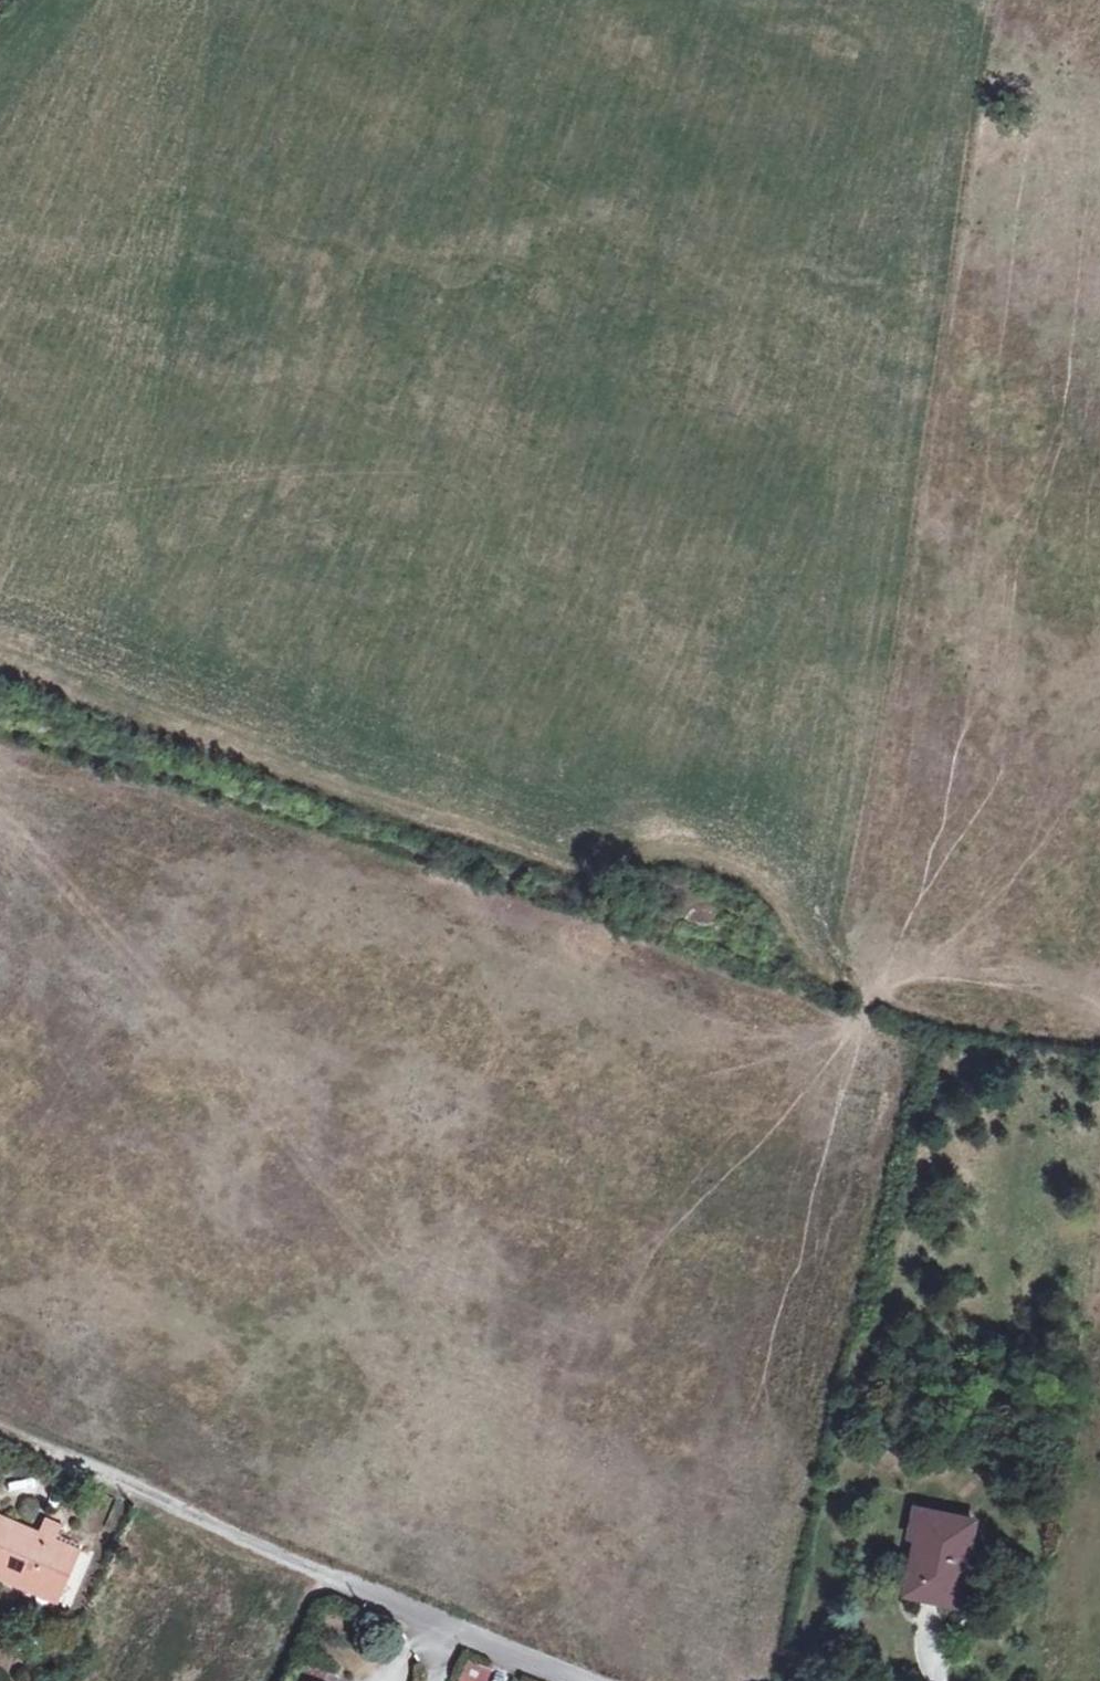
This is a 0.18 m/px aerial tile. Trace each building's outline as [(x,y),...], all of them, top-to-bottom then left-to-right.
[(911,1537),(920,1539),(908,1595),(960,1606),(978,1521),(917,1509),(911,1537)] [(34,1594),(38,1584),(62,1594),(77,1560),(53,1548),(56,1540),(63,1525),(47,1518),(41,1532),(0,1515),(0,1579),(34,1594)] [(81,1551),(56,1540),(53,1548),(77,1560),(81,1551)] [(38,1584),(34,1594),(58,1604),(62,1594),(38,1584)] [(472,1663),(464,1680),(485,1680),(489,1671),(472,1663)] [(487,1680),(500,1680),(502,1675),(491,1671),(487,1680)]
